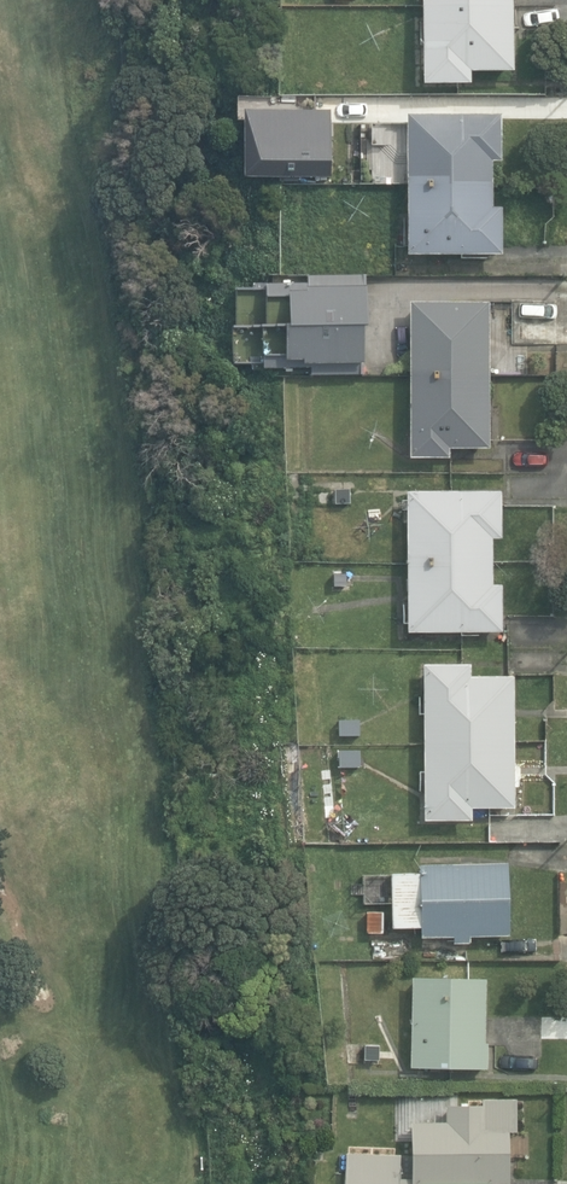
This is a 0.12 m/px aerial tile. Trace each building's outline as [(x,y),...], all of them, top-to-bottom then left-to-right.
[(424,83),(471,82),(471,71),(514,70),(513,0),(423,0),(424,83)] [(330,128),(330,111),(307,110),(306,128),(330,128)] [(408,113),(408,254),(501,253),(501,207),(492,207),(492,160),(501,160),(501,113),(408,113)] [(411,291),(411,456),(450,456),(450,447),(490,447),(489,302),(450,302),(450,291),(411,291)] [(513,298),(514,344),(559,344),(559,298),(513,298)] [(353,508),(353,488),(332,488),(332,481),(309,481),(309,507),(353,508)] [(287,506),(300,505),(300,490),(286,491),(287,506)] [(408,491),(409,631),(503,630),(502,584),(492,584),(492,537),(502,537),(502,490),(408,491)] [(334,568),(334,585),(355,584),(354,567),(334,568)] [(424,663),(425,819),(472,819),(472,807),(515,807),(514,675),(471,676),(471,663),(424,663)] [(339,719),(340,735),(362,734),(362,718),(339,719)] [(340,749),(341,766),(361,765),(361,748),(340,749)] [(453,936),(453,944),(471,944),(471,936),(510,935),(509,862),(420,863),(420,872),(392,872),(393,927),(421,927),(421,937),(453,936)] [(366,931),(385,932),(386,910),(367,910),(366,931)] [(411,1067),(489,1069),(489,1042),(485,1042),(486,977),(413,976),(411,1067)] [(348,1063),(381,1064),(382,1043),(348,1042),(348,1063)] [(494,1182),(509,1182),(510,1131),(524,1131),(524,1099),(483,1099),(483,1104),(447,1104),(447,1121),(414,1121),(413,1170),(401,1170),(402,1151),(346,1151),(346,1183),(494,1183),(494,1182)]
